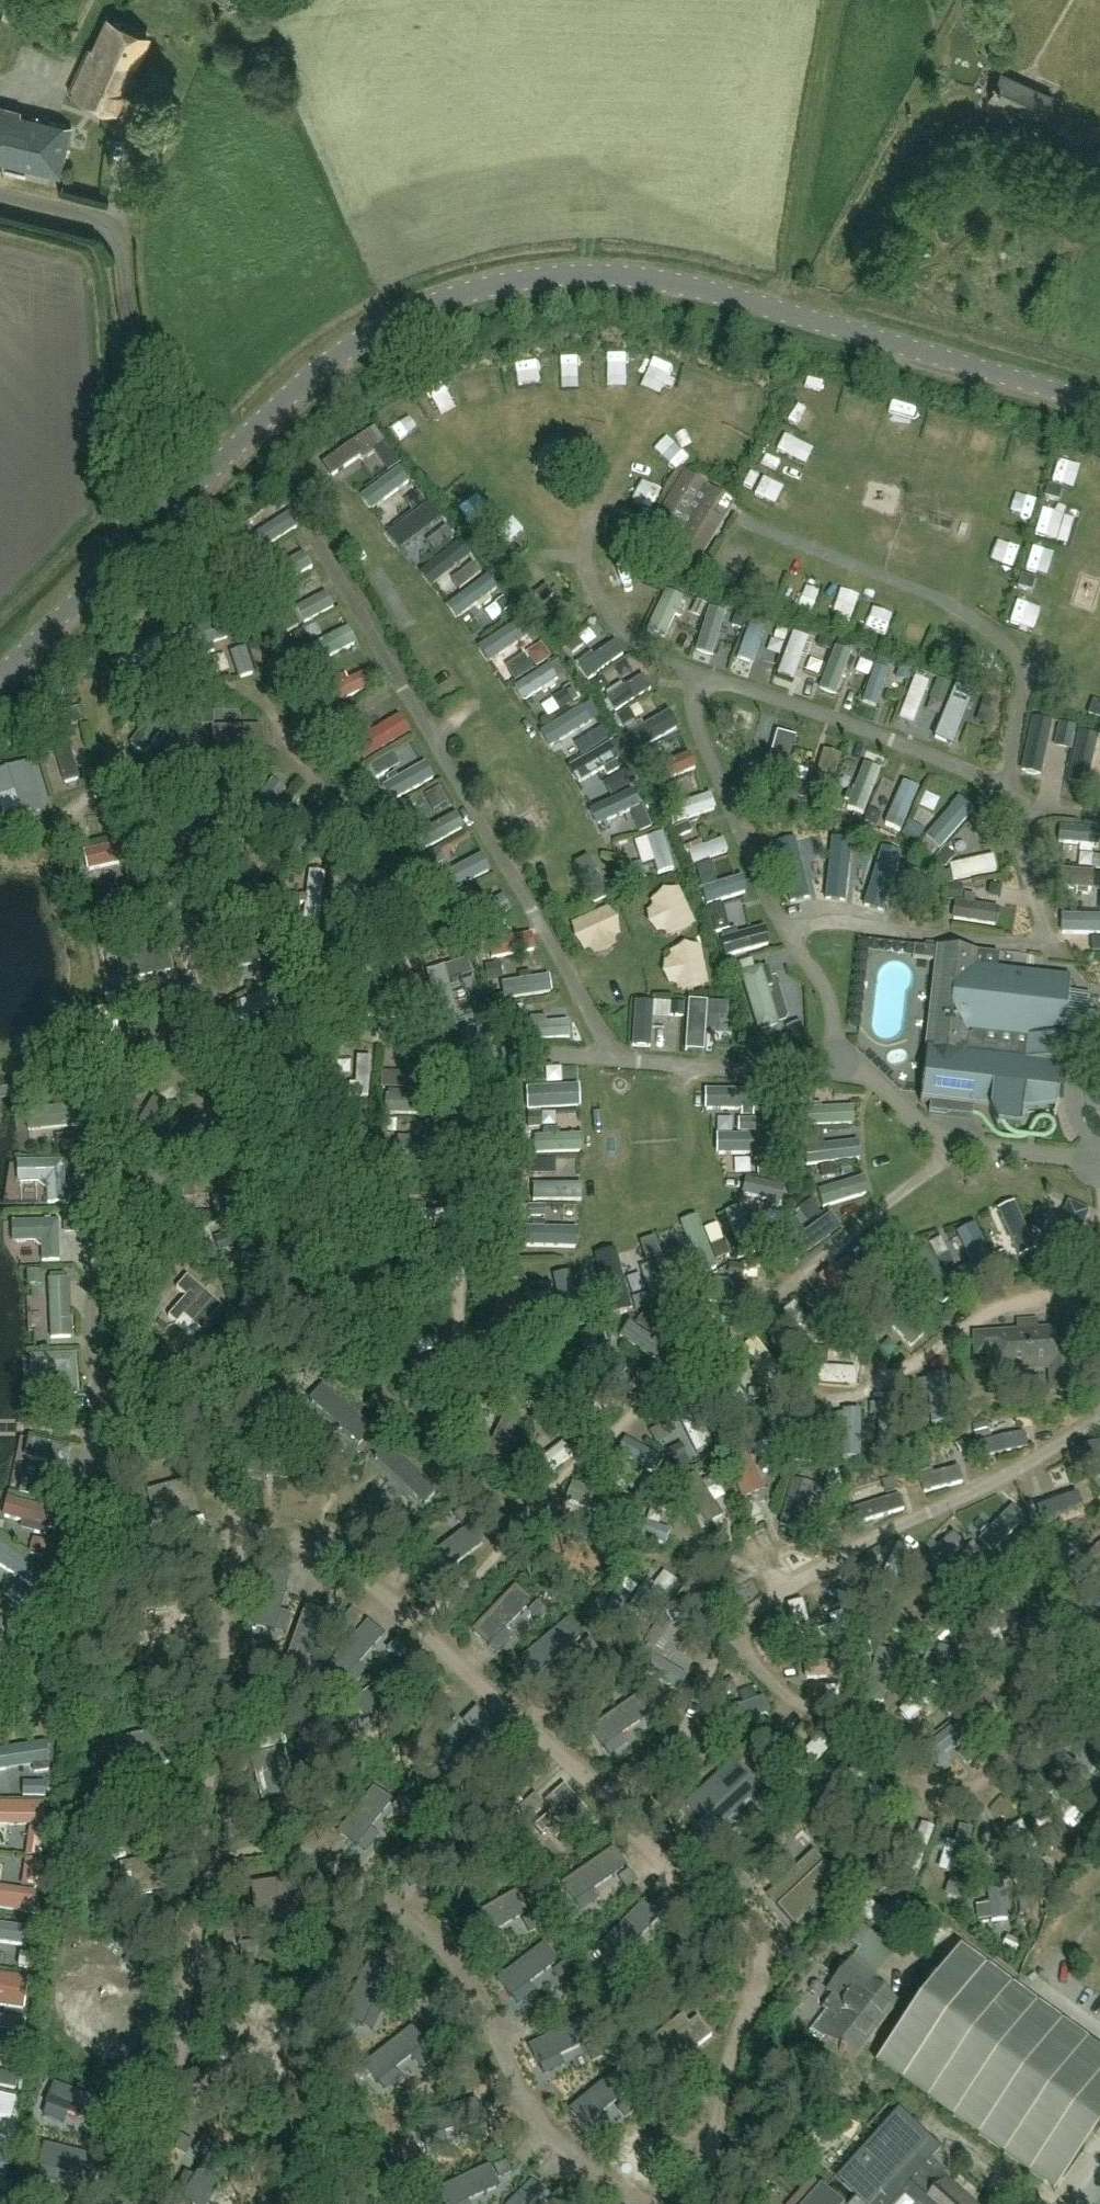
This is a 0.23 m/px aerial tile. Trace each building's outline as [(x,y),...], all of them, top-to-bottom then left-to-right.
[(5,12),(29,22),(37,2),(32,0),(9,0),(5,12)] [(127,86),(132,75),(137,65),(134,63),(147,35),(107,17),(92,49),(88,47),(68,91),(116,113),(128,87),(127,86)] [(1039,122),(1051,96),(999,72),(987,99),(1039,122)] [(72,127),(20,114),(18,122),(0,118),(0,164),(60,178),(72,127)] [(1008,153),(1016,133),(995,124),(986,145),(1008,153)] [(161,155),(165,143),(158,141),(157,142),(153,152),(161,155)] [(554,380),(577,380),(577,356),(553,356),(554,380)] [(647,358),(644,379),(663,381),(665,360),(647,358)] [(480,393),(501,387),(494,364),(473,370),(480,393)] [(433,391),(443,417),(457,412),(447,386),(433,391)] [(799,391),(795,404),(808,408),(812,394),(799,391)] [(806,438),(812,423),(789,413),(782,427),(806,438)] [(881,439),(906,443),(909,420),(884,417),(881,439)] [(781,437),(774,455),(805,466),(812,449),(781,437)] [(671,466),(693,461),(689,439),(667,444),(671,466)] [(745,484),(755,489),(763,474),(752,469),(745,484)] [(369,496),(380,509),(409,486),(398,473),(369,496)] [(785,509),(792,491),(762,478),(754,496),(785,509)] [(700,490),(683,480),(655,526),(672,536),(673,534),(702,552),(728,510),(699,492),(700,490)] [(1048,486),(1045,497),(1058,501),(1062,490),(1048,486)] [(1012,518),(1033,518),(1034,496),(1013,495),(1012,518)] [(429,507),(395,523),(403,539),(436,523),(429,507)] [(272,549),(303,530),(294,515),(264,534),(272,549)] [(1002,574),(1020,573),(1019,545),(1001,546),(1002,574)] [(443,583),(469,561),(457,546),(430,568),(443,583)] [(284,564),(293,581),(322,565),(313,548),(284,564)] [(761,579),(781,587),(785,576),(765,568),(761,579)] [(806,602),(814,580),(794,573),(787,595),(806,602)] [(1021,576),(1018,587),(1031,591),(1035,580),(1021,576)] [(484,579),(457,600),(470,617),(497,596),(484,579)] [(670,590),(657,637),(674,642),(683,612),(680,611),(685,594),(670,590)] [(337,597),(309,607),(314,622),(342,611),(337,597)] [(856,617),(858,606),(840,602),(838,613),(856,617)] [(707,614),(701,649),(718,652),(725,618),(707,614)] [(223,618),(177,633),(194,682),(213,675),(208,662),(216,659),(210,643),(229,637),(223,618)] [(523,618),(482,640),(492,659),(500,655),(505,662),(538,644),(523,618)] [(780,669),(799,677),(815,639),(795,631),(780,669)] [(353,636),(326,647),(332,661),(359,651),(353,636)] [(617,638),(583,660),(596,680),(630,658),(617,638)] [(842,688),(851,651),(837,648),(828,684),(842,688)] [(883,711),(896,672),(881,667),(868,706),(883,711)] [(521,685),(527,700),(562,684),(555,669),(521,685)] [(336,682),(341,701),(381,690),(376,671),(336,682)] [(902,718),(919,724),(935,682),(918,676),(902,718)] [(1089,715),(1099,719),(1099,717),(1099,704),(1093,702),(1089,715)] [(942,736),(959,742),(971,709),(954,703),(942,736)] [(580,706),(549,726),(558,739),(588,719),(580,706)] [(367,762),(415,734),(404,714),(355,742),(367,762)] [(672,716),(632,730),(638,747),(678,732),(672,716)] [(1048,778),(1061,723),(1045,719),(1032,774),(1048,778)] [(260,726),(212,726),(213,763),(261,763),(260,726)] [(1066,743),(1077,747),(1082,730),(1072,727),(1066,743)] [(67,735),(56,739),(77,791),(88,787),(67,735)] [(1085,774),(1099,775),(1099,737),(1085,737),(1085,774)] [(784,747),(773,789),(787,792),(797,751),(784,747)] [(659,787),(696,774),(690,756),(653,769),(659,787)] [(610,773),(605,763),(594,768),(589,758),(574,765),(584,785),(610,773)] [(29,761),(0,769),(0,796),(15,792),(22,816),(43,810),(29,761)] [(400,804),(440,785),(431,766),(391,785),(400,804)] [(864,768),(850,817),(869,822),(883,773),(864,768)] [(908,833),(922,788),(906,783),(892,828),(908,833)] [(597,799),(603,820),(638,809),(632,789),(597,799)] [(687,824),(714,814),(708,799),(681,808),(687,824)] [(956,800),(926,842),(948,857),(977,815),(956,800)] [(421,835),(432,854),(468,833),(457,814),(421,835)] [(644,862),(670,852),(662,830),(636,839),(644,862)] [(89,852),(95,878),(139,868),(133,842),(89,852)] [(723,843),(691,851),(696,867),(727,859),(723,843)] [(1065,858),(1083,858),(1083,871),(1099,872),(1099,863),(1099,849),(1099,846),(1066,845),(1065,858)] [(850,898),(851,852),(831,852),(831,898),(850,898)] [(799,853),(783,859),(799,905),(815,900),(799,853)] [(439,875),(452,868),(446,855),(432,861),(439,875)] [(486,860),(449,879),(456,895),(494,877),(486,860)] [(595,894),(608,887),(595,861),(582,868),(595,894)] [(986,862),(955,866),(958,884),(989,880),(986,862)] [(1067,895),(1099,895),(1099,876),(1067,876),(1067,895)] [(743,898),(739,880),(721,884),(720,878),(706,881),(711,905),(743,898)] [(676,887),(659,888),(661,921),(679,919),(676,887)] [(477,896),(460,902),(470,932),(515,918),(509,897),(480,906),(477,896)] [(961,908),(961,928),(1005,927),(1005,907),(961,908)] [(1068,927),(1068,943),(1099,943),(1099,927),(1068,927)] [(164,936),(118,946),(125,980),(171,970),(164,936)] [(525,957),(542,953),(537,936),(521,941),(525,957)] [(1069,977),(1069,978),(976,967),(976,964),(975,964),(977,953),(962,952),(962,951),(915,946),(913,958),(937,961),(920,1103),(930,1104),(929,1113),(972,1118),(973,1109),(988,1111),(996,1129),(1020,1131),(1022,1113),(1056,1109),(1057,1099),(1061,1064),(1069,1065),(1072,1041),(1063,1040),(1070,977),(1069,977)] [(247,954),(247,974),(262,974),(262,954),(247,954)] [(783,1036),(773,976),(753,979),(763,1039),(783,1036)] [(556,999),(555,984),(516,987),(517,1001),(556,999)] [(727,1004),(689,1002),(686,1050),(705,1051),(707,1017),(726,1018),(727,1004)] [(643,1005),(642,1052),(659,1052),(661,1006),(643,1005)] [(147,1015),(149,1063),(164,1062),(163,1014),(147,1015)] [(536,1042),(573,1041),(573,1026),(535,1027),(536,1042)] [(377,1104),(376,1061),(358,1061),(360,1104),(377,1104)] [(548,1069),(530,1069),(530,1084),(548,1084),(548,1069)] [(586,1088),(534,1086),(533,1112),(585,1113),(586,1088)] [(817,1110),(814,1131),(861,1137),(864,1117),(817,1110)] [(564,1117),(565,1133),(587,1132),(586,1117),(564,1117)] [(726,1124),(726,1138),(741,1138),(740,1123),(726,1124)] [(588,1159),(587,1133),(535,1134),(536,1161),(588,1159)] [(757,1163),(755,1139),(724,1141),(725,1157),(738,1156),(739,1165),(757,1163)] [(392,1140),(391,1161),(443,1164),(444,1143),(392,1140)] [(871,1154),(815,1154),(815,1173),(871,1173),(871,1154)] [(63,1160),(16,1162),(17,1183),(45,1182),(46,1204),(65,1203),(63,1160)] [(771,1206),(775,1191),(749,1184),(745,1198),(771,1206)] [(202,1186),(203,1201),(220,1200),(219,1185),(202,1186)] [(852,1214),(877,1206),(871,1189),(847,1197),(852,1214)] [(540,1193),(541,1210),(588,1208),(588,1191),(540,1193)] [(416,1215),(415,1231),(442,1232),(443,1215),(416,1215)] [(58,1220),(10,1222),(11,1243),(40,1242),(41,1262),(59,1261),(58,1220)] [(704,1220),(688,1226),(703,1265),(720,1258),(704,1220)] [(1081,1223),(1080,1244),(1094,1244),(1094,1223),(1081,1223)] [(976,1224),(957,1233),(972,1264),(957,1271),(966,1291),(1000,1275),(976,1224)] [(522,1225),(522,1244),(579,1246),(579,1227),(522,1225)] [(766,1286),(765,1273),(751,1274),(752,1287),(766,1286)] [(221,1307),(186,1276),(175,1289),(185,1297),(168,1317),(176,1325),(183,1317),(200,1332),(221,1307)] [(519,1308),(521,1286),(511,1285),(510,1307),(519,1308)] [(61,1352),(83,1351),(81,1286),(59,1287),(61,1352)] [(1036,1320),(1026,1321),(1030,1369),(1051,1367),(1051,1377),(1070,1375),(1069,1348),(1081,1348),(1079,1328),(1037,1331),(1036,1320)] [(1009,1370),(1030,1369),(1026,1321),(1017,1321),(1017,1332),(975,1335),(976,1354),(989,1354),(990,1381),(1010,1379),(1009,1370)] [(75,1354),(29,1356),(30,1376),(58,1375),(59,1396),(77,1396),(75,1354)] [(862,1386),(862,1371),(825,1371),(825,1386),(862,1386)] [(734,1374),(724,1380),(745,1418),(755,1412),(734,1374)] [(322,1384),(308,1400),(363,1437),(357,1443),(358,1444),(372,1428),(322,1384)] [(262,1408),(251,1459),(272,1464),(283,1412),(262,1408)] [(70,1447),(28,1439),(23,1459),(45,1463),(40,1493),(59,1496),(70,1447)] [(1003,1447),(1006,1462),(1036,1456),(1032,1440),(1003,1447)] [(748,1499),(768,1491),(749,1442),(729,1449),(748,1499)] [(390,1443),(375,1458),(375,1459),(381,1453),(421,1505),(436,1489),(390,1443)] [(626,1459),(649,1468),(654,1455),(632,1445),(626,1459)] [(532,1471),(542,1489),(581,1466),(570,1448),(532,1471)] [(197,1513),(188,1480),(147,1491),(155,1524),(197,1513)] [(976,1541),(988,1553),(1023,1519),(1011,1506),(976,1541)] [(65,1532),(66,1510),(9,1508),(8,1530),(65,1532)] [(768,1508),(753,1514),(758,1526),(773,1520),(768,1508)] [(469,1527),(428,1559),(441,1576),(482,1544),(469,1527)] [(0,1536),(0,1621),(14,1614),(30,1602),(38,1590),(46,1579),(49,1570),(0,1536)] [(1099,1574),(1099,1550),(1082,1558),(1090,1578),(1099,1574)] [(270,1567),(255,1625),(274,1630),(275,1628),(284,1630),(292,1602),(282,1599),(289,1572),(270,1567)] [(657,1596),(667,1604),(681,1586),(671,1578),(657,1596)] [(809,1605),(795,1609),(807,1656),(822,1652),(809,1605)] [(1000,1659),(1011,1657),(1007,1639),(995,1641),(1000,1659)] [(831,1665),(809,1676),(817,1691),(839,1680),(831,1665)] [(475,1736),(446,1766),(462,1781),(507,1736),(477,1707),(462,1723),(475,1736)] [(928,1750),(934,1759),(971,1733),(965,1724),(928,1750)] [(117,1750),(123,1749),(134,1747),(138,1769),(169,1763),(165,1741),(154,1743),(152,1732),(121,1738),(115,1739),(117,1750)] [(827,1740),(802,1760),(812,1773),(837,1753),(827,1740)] [(251,1756),(262,1798),(272,1795),(270,1785),(292,1779),(284,1748),(251,1756)] [(27,1775),(27,1756),(0,1756),(0,1775),(27,1775)] [(736,1764),(687,1807),(709,1832),(758,1789),(736,1764)] [(23,1787),(21,1776),(0,1779),(0,1790),(23,1787)] [(593,1821),(564,1786),(551,1796),(559,1805),(534,1827),(541,1835),(554,1824),(569,1842),(593,1821)] [(56,1835),(57,1812),(0,1810),(0,1833),(56,1835)] [(931,1830),(918,1868),(930,1872),(943,1834),(931,1830)] [(27,1835),(0,1834),(0,1858),(27,1859),(27,1835)] [(39,1867),(54,1867),(53,1837),(38,1837),(39,1867)] [(769,1844),(754,1857),(766,1871),(781,1858),(769,1844)] [(838,1878),(811,1850),(766,1894),(792,1921),(838,1878)] [(136,1895),(167,1889),(163,1867),(153,1869),(151,1858),(119,1864),(121,1875),(132,1873),(136,1895)] [(15,1892),(16,1875),(0,1875),(0,1891),(15,1892)] [(255,1883),(259,1926),(271,1925),(270,1914),(292,1912),(291,1894),(302,1893),(300,1879),(255,1883)] [(44,1927),(46,1901),(0,1896),(0,1922),(44,1927)] [(996,1925),(1013,1920),(1009,1906),(992,1910),(996,1925)] [(1064,2178),(1094,2137),(1099,2129),(1099,2057),(957,1952),(878,2060),(1043,2182),(1064,2178)] [(845,2054),(853,2060),(897,2005),(846,1966),(826,1992),(831,1996),(821,2008),(825,2012),(808,2033),(820,2042),(824,2037),(840,2050),(839,2052),(844,2055),(845,2054)] [(86,2004),(119,2046),(144,2026),(111,1984),(86,2004)] [(40,1987),(0,1985),(0,2019),(39,2020),(40,1987)] [(671,2037),(685,2055),(711,2035),(697,2018),(688,2024),(681,2015),(656,2035),(663,2044),(671,2037)] [(11,2044),(36,2047),(38,2031),(13,2028),(11,2044)] [(857,2198),(852,2203),(968,2203),(948,2185),(940,2177),(944,2173),(926,2157),(935,2147),(933,2145),(901,2118),(843,2185),(857,2198)] [(19,2180),(0,2166),(0,2199),(3,2201),(19,2180)] [(492,2167),(434,2190),(440,2203),(468,2203),(501,2191),(492,2167)] [(94,2184),(34,2168),(29,2185),(89,2202),(94,2184)] [(819,2188),(805,2203),(837,2203),(819,2188)]
